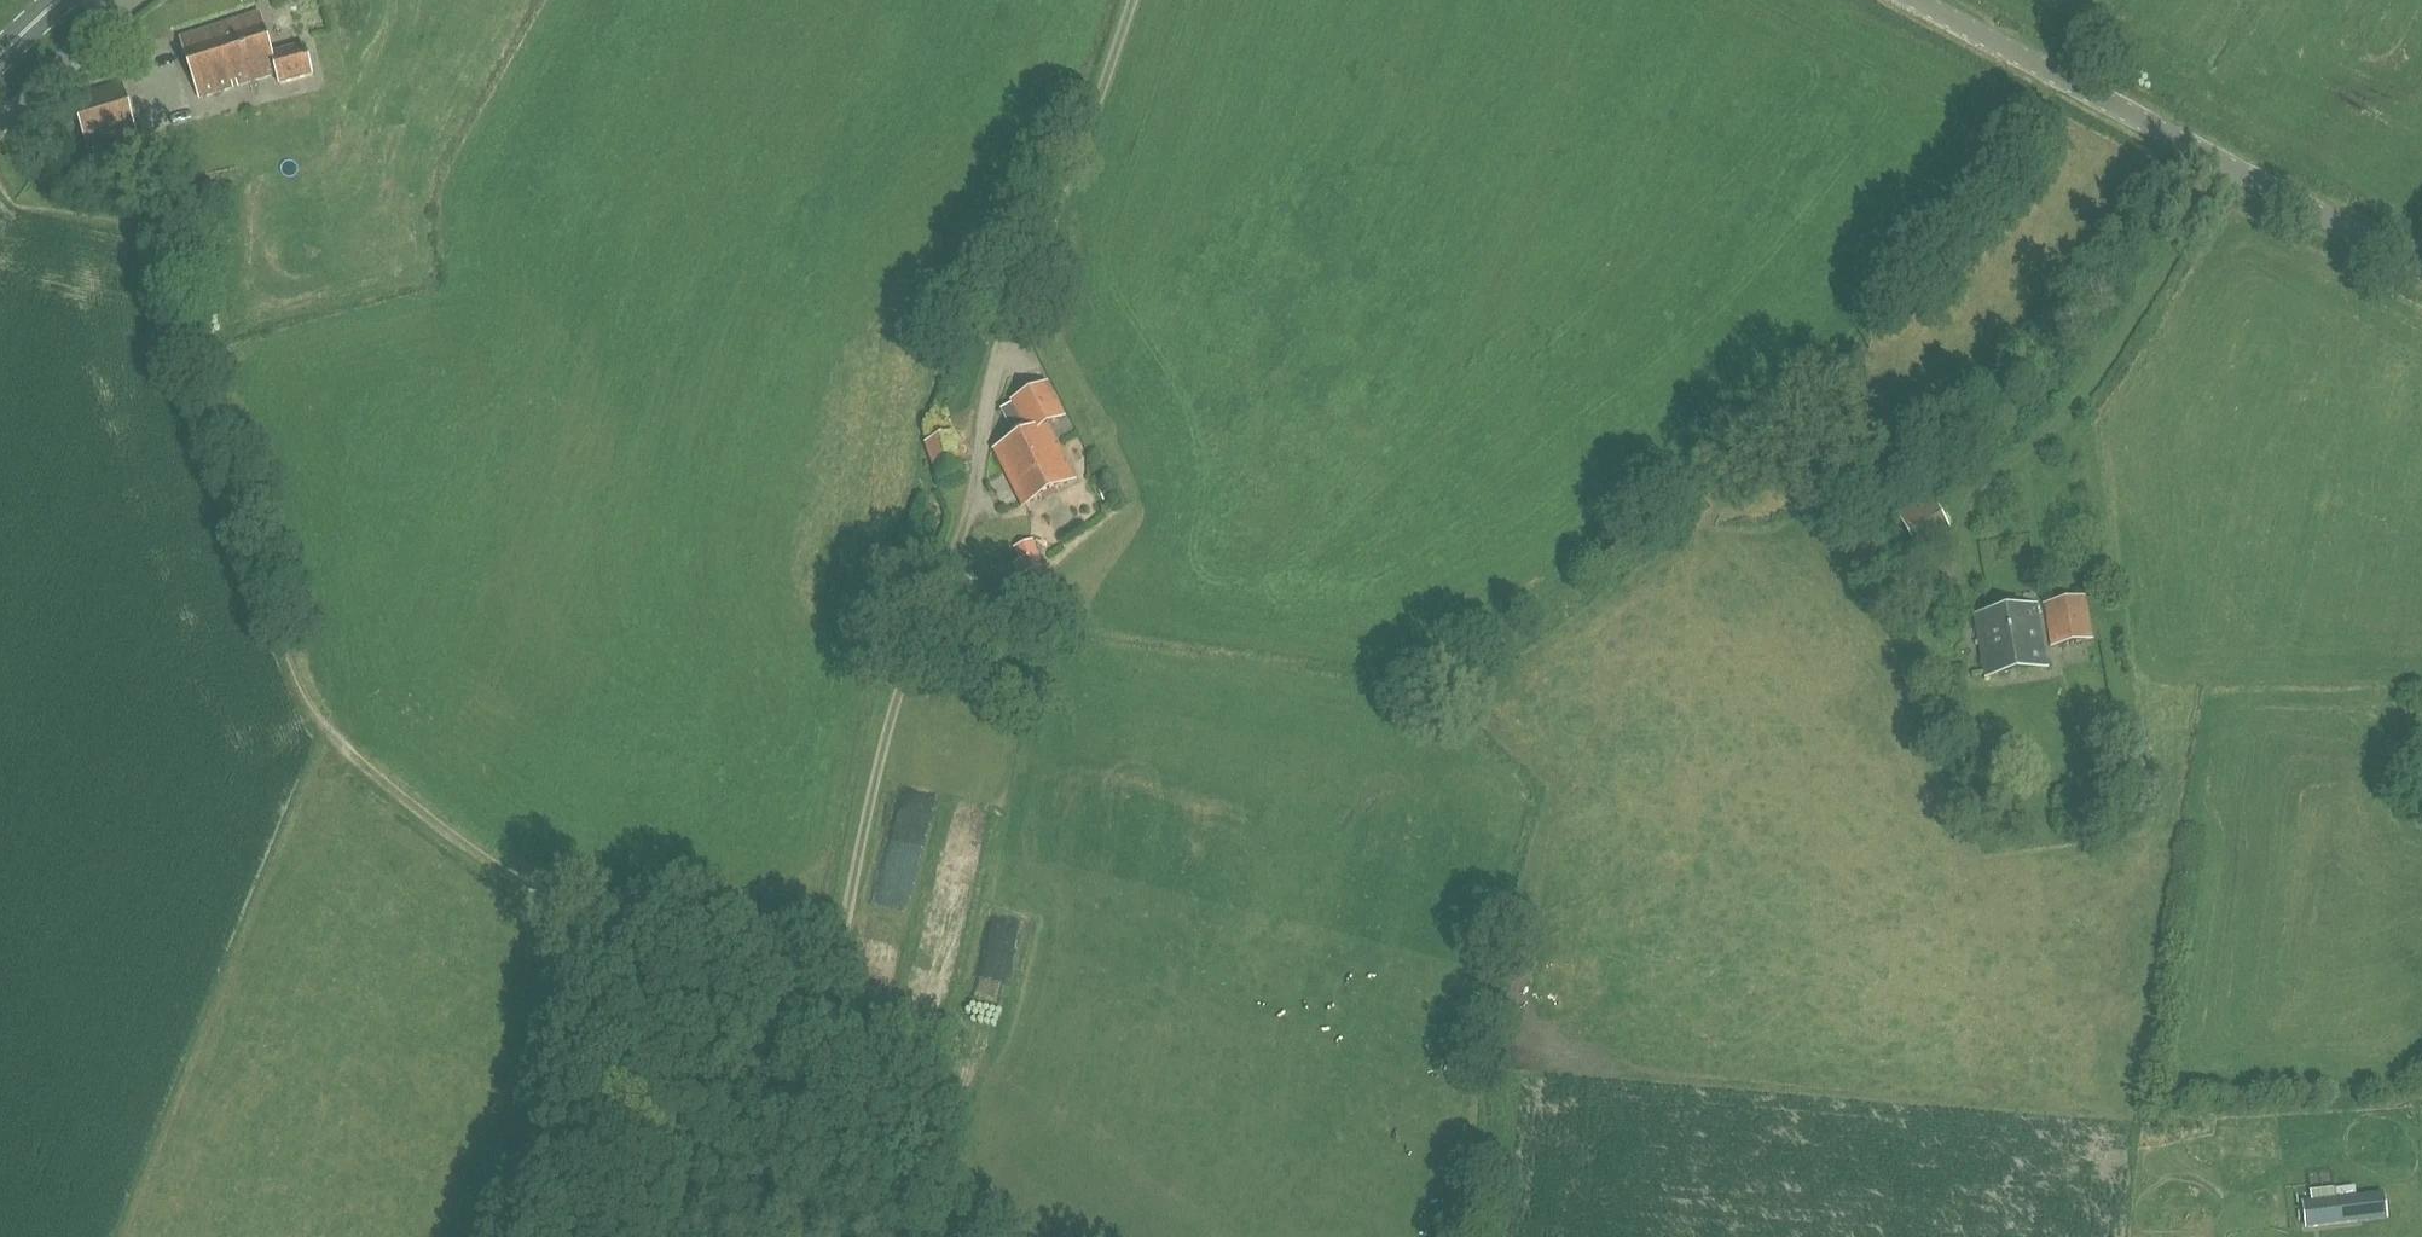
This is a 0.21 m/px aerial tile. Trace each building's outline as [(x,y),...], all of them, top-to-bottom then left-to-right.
[(201,99),(280,73),(284,84),(313,74),(304,46),(273,56),(260,14),(182,40),(201,99)] [(74,96),(90,149),(137,135),(121,82),(74,96)] [(1076,481),(1050,427),(1066,418),(1048,383),(1010,402),(1025,434),(993,451),(1022,510),(1076,481)] [(964,469),(953,435),(927,446),(939,478),(964,469)] [(1895,512),(1916,548),(1951,529),(1931,494),(1895,512)] [(1018,579),(1022,577),(1044,567),(1033,539),(1013,548),(1018,561),(1012,563),(1018,579)] [(2086,595),(2042,603),(2050,647),(2093,639),(2086,595)] [(2046,668),(2035,605),(1974,615),(1986,679),(2046,668)] [(2311,1200),(2302,1202),(2305,1229),(2357,1223),(2353,1195),(2337,1197),(2335,1188),(2310,1191),(2311,1200)]
